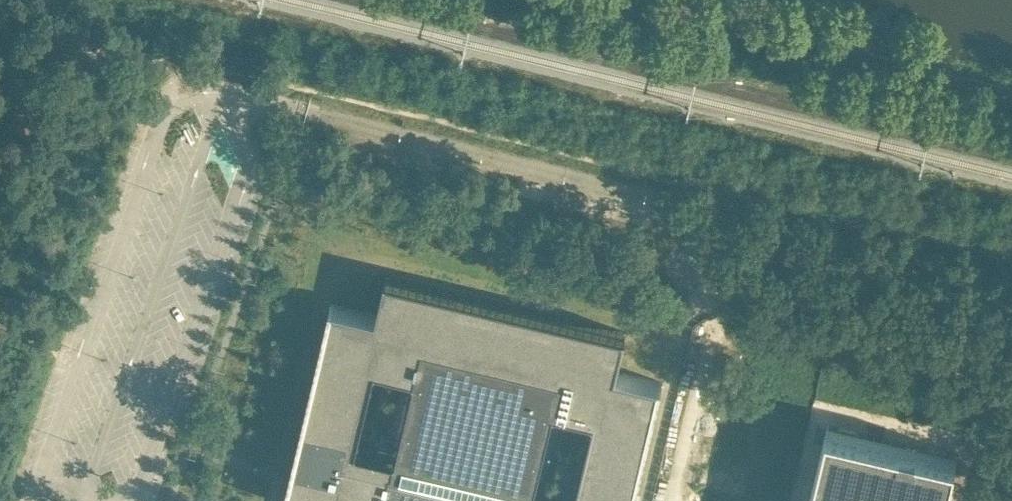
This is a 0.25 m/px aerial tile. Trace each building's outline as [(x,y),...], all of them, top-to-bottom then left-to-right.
[(288,495),(285,495),(285,496),(288,497),(287,500),(631,500),(632,494),(636,495),(636,494),(633,493),(634,486),(638,487),(638,486),(635,485),(636,478),(639,479),(640,478),(637,477),(638,470),(641,471),(642,470),(639,469),(640,463),(643,463),(644,462),(640,461),(642,455),(645,455),(645,454),(642,453),(644,447),(647,447),(647,446),(644,445),(646,439),(649,439),(649,438),(646,437),(648,431),(651,431),(651,430),(648,429),(649,423),(653,423),(653,422),(650,421),(651,415),(655,415),(655,414),(652,413),(653,407),(657,407),(657,406),(654,405),(655,399),(658,399),(659,398),(655,397),(657,391),(660,392),(661,390),(657,389),(659,383),(662,384),(663,382),(617,371),(626,332),(386,275),(377,314),(331,303),(330,305),(334,306),(332,312),(329,311),(328,313),(332,314),(330,320),(327,319),(327,321),(330,322),(328,328),(325,327),(325,329),(328,329),(326,336),(323,335),(323,337),(326,337),(324,344),(321,343),(321,345),(324,345),(323,352),(319,351),(319,353),(322,353),(321,360),(317,359),(317,361),(320,361),(319,368),(316,367),(315,369),(318,369),(317,376),(314,375),(313,377),(316,377),(315,384),(312,383),(311,385),(315,385),(313,392),(310,391),(310,393),(313,393),(311,400),(308,399),(308,401),(311,401),(309,408),(306,407),(306,409),(309,409),(307,416),(304,415),(304,416),(307,417),(305,424),(302,423),(302,424),(305,425),(304,432),(300,431),(300,432),(303,433),(302,440),(299,439),(298,440),(301,441),(300,448),(297,447),(296,448),(299,449),(298,456),(295,455),(294,456),(298,457),(296,463),(293,463),(292,464),(296,465),(294,471),(291,471),(291,472),(294,473),(292,479),(289,479),(289,480),(292,481),(290,487),(287,487),(287,488),(290,489),(288,495)] [(957,452),(828,422),(809,500),(946,500),(957,452)]
